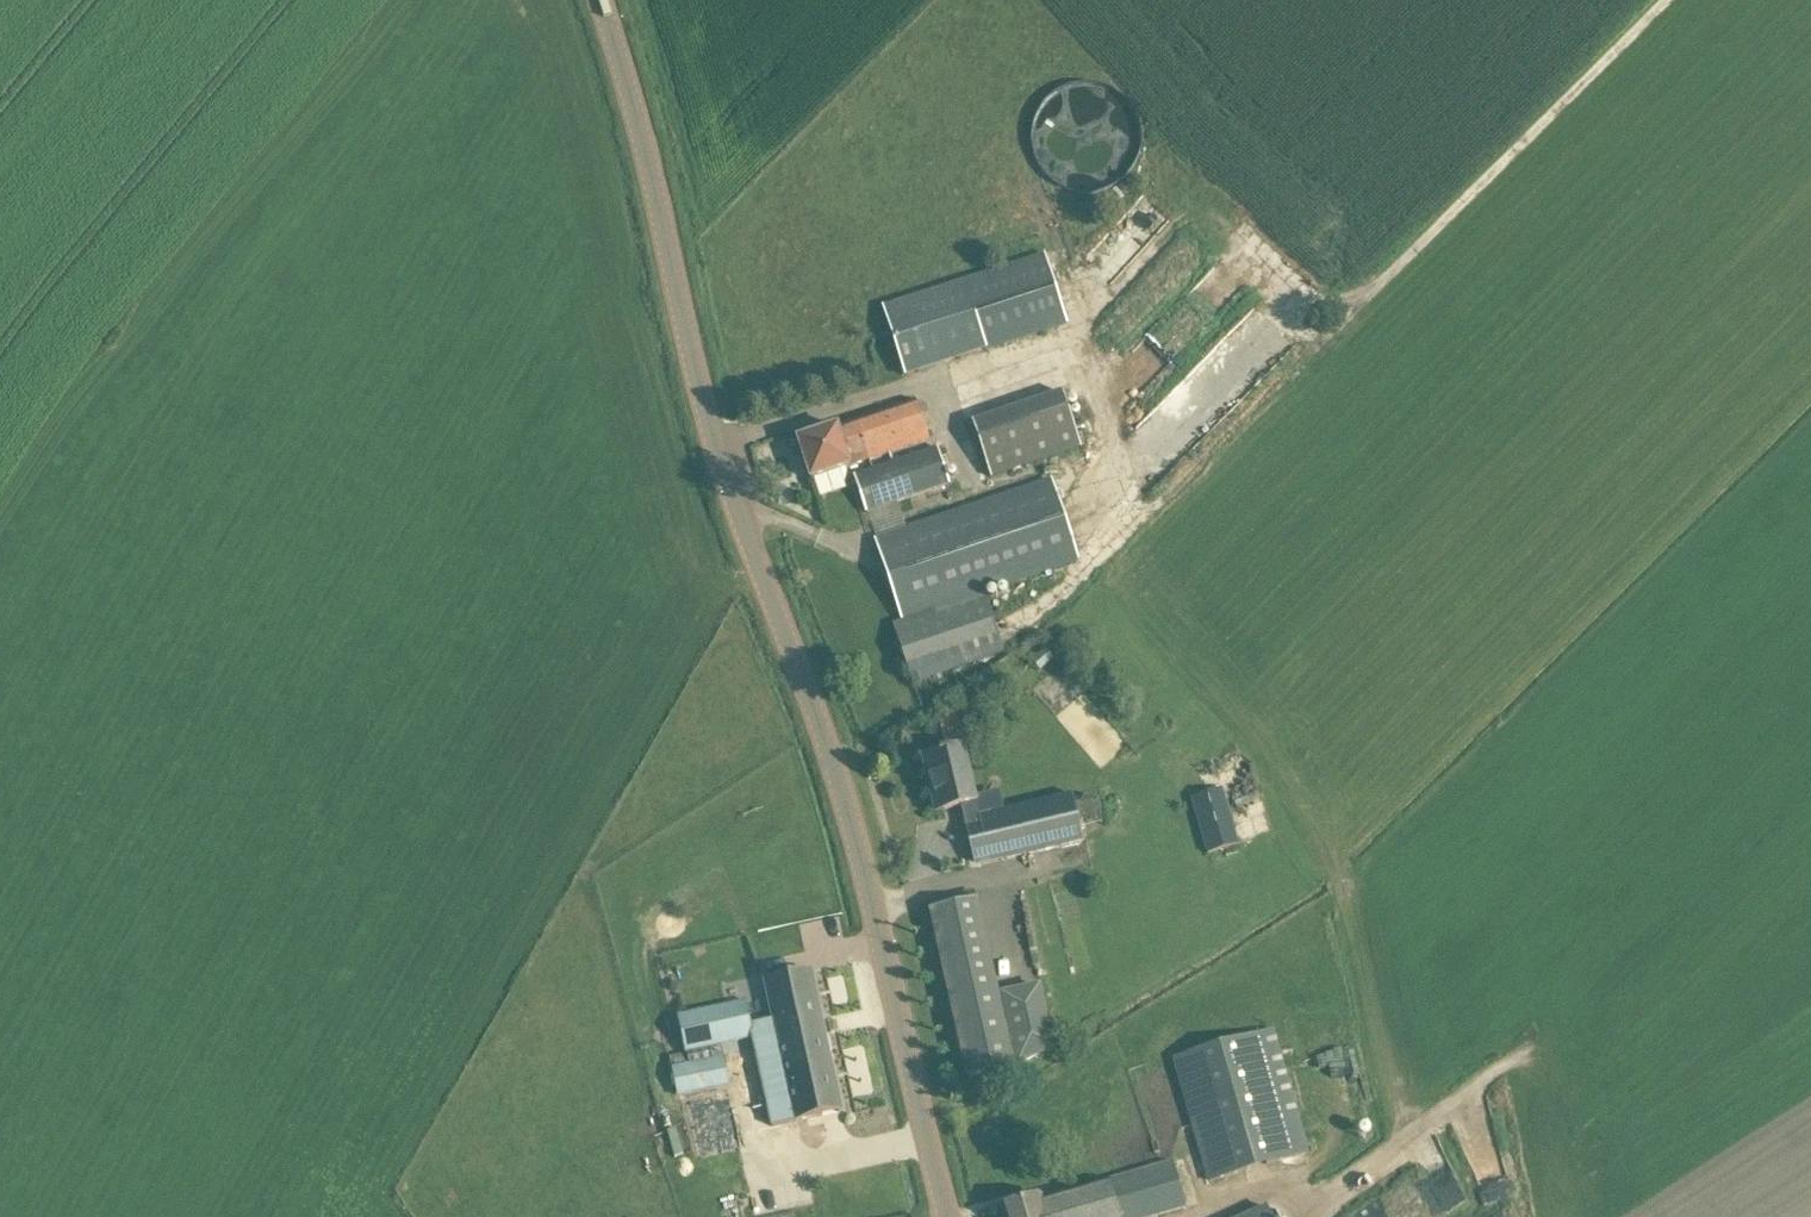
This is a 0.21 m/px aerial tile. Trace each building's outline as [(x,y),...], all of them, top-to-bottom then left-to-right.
[(1178,152),(1178,141),(1176,131),(1172,121),(1168,112),(1160,104),(1151,97),(1142,93),(1133,90),(1121,90),(1110,91),(1099,95),(1091,100),(1082,108),(1076,115),(1071,126),(1069,135),(1068,147),(1069,156),(1073,167),(1078,177),(1086,186),(1095,192),(1104,196),(1115,199),(1127,200),(1138,198),(1147,194),(1157,188),(1164,182),(1171,172),(1175,162),(1178,152)] [(987,272),(965,280),(988,351),(1068,325),(1045,254),(987,272)] [(912,296),(883,305),(885,310),(906,376),(935,367),(912,296)] [(1027,375),(1030,395),(1056,392),(1053,371),(1027,375)] [(968,419),(987,478),(1077,449),(1059,391),(968,419)] [(925,443),(912,403),(838,427),(851,467),(925,443)] [(851,467),(838,427),(798,440),(811,480),(851,467)] [(855,476),(867,511),(951,484),(939,448),(855,476)] [(1079,560),(1053,481),(876,540),(902,619),(984,592),(1079,560)] [(902,619),(892,623),(908,668),(999,636),(984,592),(902,619)] [(961,733),(956,715),(941,719),(946,737),(961,733)] [(1086,836),(1076,794),(1000,812),(995,792),(972,797),(961,748),(940,752),(940,755),(924,758),(929,779),(931,779),(934,791),(932,791),(937,812),(964,805),(968,819),(965,820),(975,862),(1086,836)] [(1192,796),(1207,852),(1239,843),(1223,787),(1192,796)] [(931,911),(969,1079),(1016,1068),(1055,1049),(1041,987),(1000,997),(978,900),(931,911)] [(766,981),(775,1019),(752,1024),(747,1001),(678,1017),(686,1052),(753,1037),(773,1127),(841,1112),(811,972),(766,981)] [(1310,1152),(1274,1028),(1174,1057),(1210,1180),(1310,1152)] [(672,1068),(678,1095),(730,1084),(722,1050),(713,1052),(715,1059),(672,1068)] [(1004,1216),(1148,1216),(1186,1206),(1173,1161),(1043,1199),(1042,1197),(1002,1208),(1004,1216)] [(1372,1216),(1446,1216),(1453,1213),(1436,1182),(1372,1216)]
